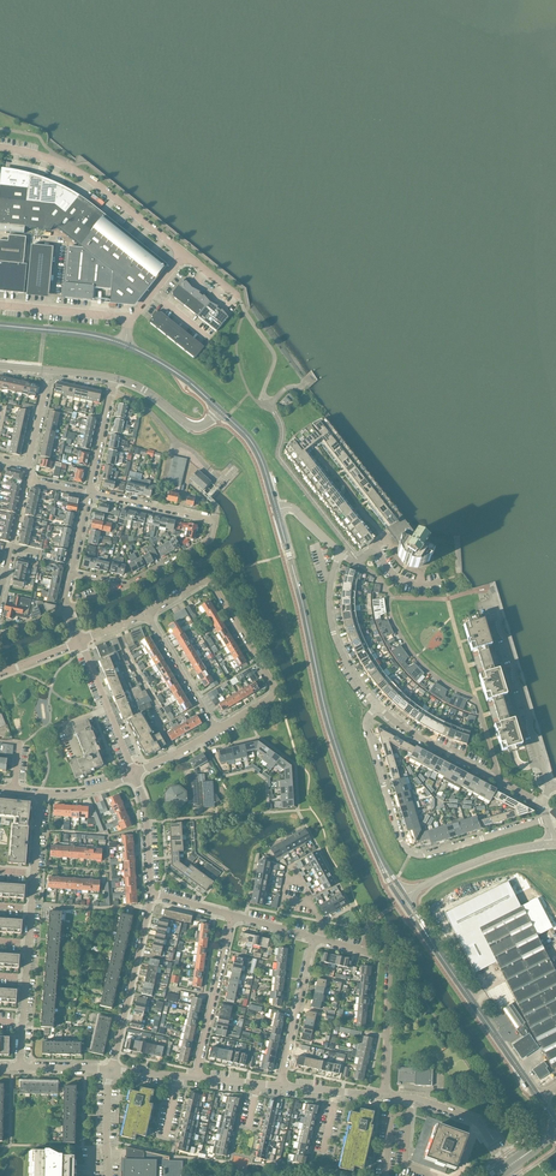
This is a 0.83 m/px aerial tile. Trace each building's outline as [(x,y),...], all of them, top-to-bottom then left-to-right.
[(24,234),(25,228),(51,230),(54,226),(82,248),(113,272),(111,290),(110,301),(121,302),(133,304),(164,266),(154,258),(148,253),(138,246),(133,241),(128,238),(123,233),(118,230),(113,225),(103,217),(97,212),(92,209),(87,204),(83,201),(76,197),(71,194),(66,191),(60,188),(53,185),(47,183),(42,180),(35,178),(29,176),(24,175),(16,173),(10,172),(4,171),(3,179),(2,186),(2,192),(0,206),(0,210),(0,231),(24,234)] [(26,237),(8,235),(8,236),(9,236),(8,241),(0,241),(0,262),(23,264),(26,237)] [(49,292),(53,247),(31,245),(27,293),(43,295),(44,293),(48,293),(48,294),(49,294),(49,292)] [(111,290),(113,272),(82,248),(69,247),(64,297),(91,300),(92,288),(111,290)] [(23,264),(0,262),(0,291),(6,291),(11,292),(23,293),(26,265),(23,264)] [(218,310),(203,297),(182,281),(172,294),(173,297),(216,332),(228,317),(218,310)] [(157,329),(166,317),(160,312),(160,313),(157,313),(155,312),(151,317),(153,318),(149,322),(157,329)] [(161,332),(171,321),(166,317),(157,329),(161,332)] [(166,336),(175,324),(171,321),(161,332),(166,336)] [(171,340),(180,328),(175,324),(166,336),(171,340)] [(175,344),(185,332),(180,328),(171,340),(175,344)] [(180,347),(190,336),(185,332),(175,344),(180,347)] [(185,351),(194,339),(190,336),(180,347),(185,351)] [(190,355),(199,343),(194,339),(185,351),(190,355)] [(194,359),(204,347),(199,343),(190,355),(194,359)] [(8,390),(11,379),(4,378),(2,389),(8,390)] [(15,392),(17,381),(11,379),(8,390),(15,392)] [(22,393),(24,382),(17,381),(15,392),(22,393)] [(28,395),(31,384),(24,382),(22,393),(28,395)] [(61,394),(63,383),(57,382),(54,393),(61,394)] [(67,396),(70,385),(63,383),(61,394),(67,396)] [(35,396),(38,385),(31,384),(28,395),(35,396)] [(74,397),(76,386),(70,385),(67,396),(74,397)] [(80,399),(82,388),(76,386),(74,397),(80,399)] [(86,400),(89,389),(82,388),(80,399),(86,400)] [(93,401),(95,390),(89,389),(86,400),(93,401)] [(99,403),(102,392),(95,390),(93,401),(99,403)] [(118,408),(117,411),(132,413),(133,410),(127,409),(128,406),(119,404),(119,405),(118,405),(117,407),(118,408)] [(28,417),(30,411),(19,409),(17,415),(28,417)] [(58,420),(59,413),(50,411),(48,418),(58,420)] [(131,417),(132,413),(117,411),(117,414),(116,413),(115,416),(116,416),(116,417),(125,419),(126,416),(131,417)] [(27,424),(28,417),(17,415),(16,421),(27,424)] [(95,425),(96,419),(88,417),(87,420),(82,419),(81,422),(95,425)] [(57,426),(58,420),(48,418),(47,424),(57,426)] [(127,422),(124,421),(116,419),(115,420),(114,420),(114,422),(115,423),(114,426),(129,429),(130,426),(127,425),(127,422)] [(25,430),(27,424),(16,421),(14,428),(25,430)] [(94,431),(95,425),(81,422),(80,425),(85,426),(85,429),(94,431)] [(55,433),(57,426),(47,424),(46,431),(55,433)] [(113,429),(112,431),(113,431),(113,432),(122,434),(128,435),(128,432),(129,429),(114,426),(113,429)] [(24,437),(25,430),(14,428),(13,434),(24,437)] [(94,431),(85,429),(80,428),(79,431),(84,432),(84,435),(92,437),(94,431)] [(54,439),(55,433),(46,431),(44,437),(54,439)] [(23,443),(24,437),(13,434),(12,441),(23,443)] [(91,443),(92,437),(84,435),(83,438),(78,437),(77,440),(91,443)] [(111,435),(110,441),(127,445),(128,442),(125,441),(119,440),(120,437),(111,435)] [(52,445),(54,439),(44,437),(43,443),(52,445)] [(90,450),(91,443),(77,440),(76,443),(81,445),(81,448),(90,450)] [(21,449),(23,443),(12,441),(10,447),(21,449)] [(128,448),(128,445),(127,445),(110,441),(108,447),(117,449),(118,446),(128,448)] [(51,452),(52,445),(43,443),(41,450),(51,452)] [(20,456),(21,449),(10,447),(9,453),(20,456)] [(140,454),(141,449),(134,447),(132,454),(140,456),(140,454)] [(50,458),(51,452),(41,450),(40,456),(50,458)] [(87,459),(89,453),(75,450),(74,453),(79,454),(79,457),(87,459)] [(117,455),(118,452),(109,450),(109,451),(108,451),(107,453),(108,453),(107,457),(123,460),(123,457),(117,455)] [(174,485),(181,458),(173,456),(167,484),(174,485)] [(86,466),(87,459),(79,457),(78,461),(73,460),(72,463),(86,466)] [(106,460),(105,462),(106,463),(115,465),(115,462),(118,463),(122,463),(124,464),(125,461),(123,460),(107,457),(107,460),(106,460)] [(181,487),(187,459),(181,458),(174,485),(181,487)] [(55,466),(53,474),(53,476),(53,478),(58,479),(61,464),(41,460),(40,467),(49,469),(50,465),(55,466)] [(113,471),(114,467),(105,465),(103,472),(117,475),(118,472),(113,471)] [(84,473),(84,470),(72,467),(71,470),(76,471),(75,474),(83,476),(84,476),(85,473),(84,473)] [(14,478),(16,470),(7,468),(5,476),(13,477),(14,478)] [(22,486),(25,473),(24,472),(16,470),(14,478),(13,477),(12,481),(11,481),(11,484),(22,486)] [(210,482),(208,480),(202,475),(198,471),(190,479),(203,491),(210,482)] [(117,478),(117,475),(103,472),(102,478),(111,480),(112,477),(117,478)] [(83,479),(84,477),(83,476),(75,474),(74,478),(70,477),(69,479),(81,482),(82,479),(83,479)] [(132,492),(135,477),(129,476),(126,491),(126,492),(129,492),(132,492)] [(138,494),(141,480),(138,480),(138,478),(135,477),(132,492),(135,493),(134,494),(138,494)] [(144,495),(147,480),(144,479),(144,481),(141,480),(138,494),(141,495),(141,494),(144,495)] [(124,491),(125,485),(105,480),(105,483),(104,483),(103,486),(104,486),(104,487),(114,489),(114,486),(119,487),(118,490),(124,491)] [(150,496),(152,487),(149,487),(151,481),(147,480),(144,495),(147,496),(146,496),(150,497),(150,496)] [(11,484),(7,483),(2,482),(1,484),(12,487),(11,491),(20,493),(22,486),(11,484)] [(39,497),(40,492),(46,493),(47,491),(31,487),(30,495),(39,497)] [(19,499),(20,493),(11,491),(1,489),(0,491),(10,494),(10,497),(19,499)] [(78,499),(79,496),(63,493),(62,497),(68,498),(68,501),(77,503),(78,502),(79,500),(78,499)] [(177,503),(179,495),(168,493),(167,501),(177,503)] [(45,500),(45,498),(39,497),(30,495),(28,501),(38,503),(39,499),(45,500)] [(193,507),(195,497),(191,496),(191,498),(187,498),(185,505),(193,507)] [(17,506),(19,499),(10,497),(9,501),(3,500),(2,503),(8,504),(17,506)] [(37,507),(38,503),(28,501),(27,508),(36,510),(42,511),(43,509),(37,507)] [(76,512),(77,505),(63,502),(62,505),(67,506),(67,510),(76,512)] [(16,513),(17,506),(8,504),(7,508),(1,507),(0,510),(16,513)] [(99,508),(98,511),(99,511),(99,513),(114,516),(118,517),(120,510),(116,509),(115,511),(111,510),(112,507),(109,507),(109,506),(100,504),(100,505),(99,505),(99,507),(99,508)] [(35,514),(36,510),(27,508),(25,515),(41,518),(41,515),(35,514)] [(124,525),(127,511),(124,510),(122,509),(121,510),(121,509),(119,518),(122,519),(121,524),(124,525)] [(131,521),(133,512),(131,511),(130,511),(127,511),(124,525),(127,526),(128,524),(130,525),(131,521)] [(15,515),(0,512),(0,515),(6,516),(5,520),(14,522),(15,515)] [(75,517),(75,516),(75,515),(75,514),(66,512),(65,516),(57,514),(56,517),(57,517),(73,521),(74,518),(75,517)] [(112,520),(112,516),(95,512),(94,515),(94,516),(93,518),(94,518),(94,519),(102,521),(103,518),(112,520)] [(144,524),(146,515),(145,515),(145,514),(143,514),(142,514),(139,514),(136,528),(139,529),(141,523),(144,524)] [(40,523),(40,520),(25,517),(23,524),(33,526),(34,522),(40,523)] [(73,524),(73,521),(57,517),(56,520),(63,522),(63,525),(72,527),(72,526),(73,526),(73,524)] [(158,527),(160,518),(158,517),(157,518),(154,517),(151,531),(154,532),(156,526),(158,527)] [(165,529),(167,520),(164,519),(164,518),(160,518),(158,527),(165,529)] [(5,520),(0,519),(0,522),(5,523),(4,527),(12,529),(14,522),(5,520)] [(114,534),(116,525),(93,520),(91,528),(114,534)] [(173,530),(175,522),(174,521),(171,520),(171,521),(167,520),(165,529),(173,530)] [(196,533),(197,526),(189,524),(189,525),(177,522),(175,529),(179,529),(180,527),(188,528),(187,532),(189,532),(190,532),(196,533)] [(39,527),(33,526),(23,524),(22,531),(31,533),(32,528),(38,530),(39,527)] [(71,533),(71,529),(57,526),(56,530),(62,531),(61,534),(71,536),(71,533)] [(12,529),(4,527),(3,531),(0,530),(0,533),(2,533),(11,535),(12,529)] [(99,539),(100,532),(90,530),(89,536),(99,539)] [(30,537),(31,533),(22,531),(20,537),(30,539),(36,541),(36,538),(30,537)] [(194,540),(196,533),(190,532),(189,532),(187,532),(185,539),(182,541),(179,534),(176,536),(179,542),(180,543),(181,546),(189,542),(190,539),(194,540)] [(11,535),(2,533),(1,537),(0,537),(0,540),(9,542),(11,535)] [(70,539),(71,536),(61,534),(60,537),(55,536),(54,539),(69,542),(69,539),(70,539)] [(97,545),(99,539),(89,536),(88,543),(97,545)] [(40,547),(35,546),(35,545),(29,543),(30,539),(20,537),(19,544),(39,548),(42,549),(44,542),(41,542),(40,547)] [(180,547),(175,538),(169,542),(174,551),(177,549),(177,548),(180,547)] [(68,545),(69,542),(54,539),(53,542),(59,543),(58,546),(67,548),(68,548),(69,545),(68,545)] [(157,555),(153,548),(154,547),(149,539),(148,540),(152,546),(146,549),(145,548),(142,550),(146,555),(143,557),(147,565),(148,564),(148,565),(150,564),(151,563),(153,561),(151,558),(157,555)] [(174,551),(169,542),(163,545),(167,554),(170,552),(171,552),(174,551)] [(89,567),(92,553),(95,554),(96,547),(87,545),(86,552),(89,552),(88,558),(84,557),(83,566),(83,567),(86,567),(89,567)] [(167,554),(163,545),(156,549),(161,557),(162,557),(165,556),(165,555),(167,554)] [(67,554),(67,552),(66,551),(67,551),(58,549),(57,552),(52,551),(51,554),(65,557),(66,554),(67,554)] [(139,569),(131,555),(130,552),(127,554),(132,563),(129,565),(133,573),(133,572),(134,573),(136,572),(136,571),(139,569)] [(95,569),(97,560),(94,559),(95,554),(92,553),(89,567),(92,568),(92,569),(95,569)] [(145,566),(140,558),(138,559),(134,553),(131,555),(139,569),(141,568),(142,568),(144,567),(144,566),(145,566)] [(65,560),(65,557),(51,554),(50,557),(56,558),(55,561),(64,563),(65,562),(65,561),(65,560)] [(101,570),(104,556),(101,555),(100,558),(97,557),(97,560),(95,569),(98,570),(98,569),(101,570)] [(107,571),(109,562),(106,562),(107,556),(104,556),(101,570),(104,571),(107,572),(107,571)] [(116,573),(120,558),(117,557),(116,560),(113,559),(110,572),(111,573),(113,573),(116,573)] [(123,575),(125,566),(122,565),(123,558),(120,558),(116,573),(119,574),(120,575),(122,575),(123,575)] [(27,568),(28,561),(18,559),(17,565),(27,568)] [(63,572),(64,566),(55,564),(54,568),(50,567),(51,567),(47,566),(47,567),(41,565),(41,568),(46,569),(63,572)] [(25,574),(27,568),(17,565),(15,572),(25,574)] [(61,578),(63,572),(46,569),(45,572),(49,572),(53,573),(52,576),(61,578)] [(357,580),(359,573),(346,569),(344,576),(357,580)] [(24,581),(25,574),(15,572),(14,578),(24,581)] [(60,585),(61,578),(52,576),(51,580),(43,578),(42,581),(60,585)] [(356,586),(357,580),(344,576),(342,583),(356,586)] [(23,587),(24,581),(14,578),(12,585),(23,587)] [(59,590),(60,585),(42,581),(42,584),(50,586),(50,588),(59,590)] [(355,592),(356,586),(342,583),(341,591),(355,592)] [(57,597),(59,590),(50,588),(49,592),(45,592),(45,591),(41,590),(41,593),(57,597)] [(56,603),(57,597),(41,593),(40,597),(44,598),(44,597),(48,597),(47,601),(56,603)] [(27,618),(31,600),(17,597),(15,606),(6,604),(3,616),(7,617),(7,618),(12,619),(13,616),(27,618)] [(385,613),(383,598),(382,599),(372,600),(372,604),(373,610),(374,616),(375,620),(380,618),(380,616),(385,613)] [(41,615),(37,606),(40,605),(39,601),(37,600),(37,602),(31,601),(28,616),(31,617),(32,619),(41,615)] [(213,608),(209,601),(201,606),(206,613),(213,608)] [(55,609),(56,606),(44,603),(43,604),(46,613),(55,609)] [(195,613),(190,605),(186,608),(191,616),(195,613)] [(355,612),(355,605),(341,606),(342,613),(355,612)] [(217,615),(213,608),(206,613),(210,620),(217,615)] [(356,618),(355,612),(342,613),(343,621),(356,618)] [(221,622),(217,615),(210,620),(214,626),(221,622)] [(358,624),(356,618),(343,621),(345,628),(358,624)] [(393,634),(387,620),(387,621),(381,621),(380,618),(375,620),(376,623),(380,632),(383,638),(392,634),(392,635),(393,634)] [(521,745),(504,686),(483,620),(464,626),(483,689),(484,693),(486,701),(494,726),(496,732),(497,736),(498,738),(502,751),(508,749),(509,753),(513,752),(517,750),(516,747),(521,745)] [(180,627),(177,622),(176,622),(176,621),(168,626),(172,632),(180,627)] [(225,628),(221,622),(214,626),(218,633),(225,628)] [(360,630),(358,624),(345,628),(347,635),(360,630)] [(183,634),(180,627),(172,632),(175,639),(183,634)] [(229,635),(225,628),(218,633),(222,640),(229,635)] [(144,638),(141,629),(130,633),(133,642),(140,640),(144,648),(152,643),(149,637),(145,639),(144,638)] [(363,637),(360,630),(347,635),(350,642),(363,637)] [(133,642),(130,633),(123,636),(128,648),(135,645),(133,642)] [(187,640),(183,634),(175,639),(179,645),(187,640)] [(234,642),(229,635),(222,640),(226,646),(234,642)] [(365,643),(363,637),(350,642),(353,649),(365,643)] [(121,650),(117,639),(96,647),(100,658),(103,657),(121,650)] [(191,646),(187,640),(179,645),(183,651),(191,646)] [(238,648),(234,642),(226,646),(230,653),(238,648)] [(156,649),(152,643),(144,648),(148,654),(156,649)] [(356,655),(368,649),(365,643),(353,649),(356,655)] [(408,657),(399,645),(398,646),(399,647),(391,652),(394,658),(398,663),(402,668),(406,664),(405,662),(408,657),(408,658),(408,657)] [(195,652),(191,646),(183,651),(186,657),(195,652)] [(242,655),(238,648),(230,653),(234,660),(242,655)] [(160,655),(156,649),(148,654),(151,660),(160,655)] [(360,661),(372,655),(368,649),(356,655),(360,661)] [(139,686),(142,685),(125,658),(121,650),(103,657),(104,660),(99,662),(122,720),(127,718),(128,721),(140,714),(151,707),(149,703),(152,702),(145,690),(142,692),(139,686)] [(198,658),(195,652),(186,657),(190,663),(198,658)] [(163,661),(160,655),(151,660),(155,665),(163,661)] [(234,660),(232,661),(236,668),(235,668),(238,672),(244,669),(241,665),(246,662),(242,655),(234,660)] [(363,668),(375,660),(372,655),(360,661),(363,668)] [(202,664),(198,658),(190,663),(194,669),(202,664)] [(367,674),(379,666),(375,660),(363,668),(367,674)] [(167,666),(163,661),(155,665),(158,671),(167,666)] [(424,674),(413,663),(413,664),(408,666),(406,664),(402,668),(407,673),(411,677),(416,682),(423,675),(424,674)] [(206,670),(202,664),(194,669),(198,675),(206,670)] [(170,672),(167,666),(158,671),(162,677),(170,672)] [(372,680),(383,671),(379,666),(367,674),(372,680)] [(209,676),(206,670),(198,675),(201,681),(209,676)] [(376,685),(387,677),(383,671),(372,680),(376,685)] [(174,678),(170,672),(162,677),(166,683),(174,678)] [(258,681),(254,675),(249,678),(253,684),(258,681)] [(218,685),(216,681),(213,682),(209,676),(201,681),(205,687),(209,685),(212,689),(218,685)] [(238,682),(235,677),(230,681),(232,686),(238,682)] [(381,691),(391,682),(387,677),(376,685),(381,691)] [(177,684),(174,678),(166,683),(169,689),(177,684)] [(391,682),(381,691),(386,696),(396,687),(398,685),(394,680),(391,682)] [(259,689),(257,686),(260,684),(258,681),(253,684),(249,687),(253,693),(259,689)] [(445,696),(446,691),(447,690),(434,682),(433,684),(434,684),(428,692),(434,696),(439,699),(445,702),(447,698),(445,696)] [(181,690),(177,684),(169,689),(173,695),(181,690)] [(253,693),(249,687),(243,690),(247,697),(253,693)] [(391,701),(401,692),(396,687),(386,696),(391,701)] [(184,696),(181,690),(173,695),(176,701),(184,696)] [(247,697),(243,690),(237,694),(241,700),(247,697)] [(396,706),(406,696),(401,692),(391,701),(396,706)] [(241,700),(237,694),(231,697),(235,704),(241,700)] [(463,711),(466,701),(467,702),(467,701),(454,694),(454,695),(450,699),(447,698),(445,702),(451,705),(457,708),(463,711)] [(188,701),(184,696),(176,701),(180,706),(188,701)] [(402,711),(411,700),(406,696),(396,706),(402,711)] [(235,704),(231,697),(225,701),(227,704),(229,708),(235,704)] [(408,716),(416,705),(411,700),(402,711),(408,716)] [(192,708),(188,701),(180,706),(183,712),(192,708)] [(229,708),(227,704),(225,701),(221,704),(219,705),(222,711),(229,708)] [(414,720),(422,709),(416,705),(408,716),(414,720)] [(420,724),(427,712),(422,709),(414,720),(420,724)] [(426,728),(433,716),(427,712),(420,724),(426,728)] [(151,738),(149,735),(152,733),(140,714),(128,721),(139,740),(137,741),(144,754),(147,752),(149,755),(154,752),(155,754),(160,750),(160,749),(166,745),(159,734),(151,738)] [(195,728),(190,719),(187,721),(183,715),(181,717),(183,720),(185,723),(190,731),(195,728)] [(201,724),(197,716),(190,719),(195,728),(201,724)] [(432,731),(439,719),(433,716),(426,728),(432,731)] [(439,734),(445,722),(439,719),(432,731),(439,734)] [(106,767),(88,721),(73,727),(84,756),(83,757),(84,758),(69,764),(75,779),(106,767)] [(184,735),(179,726),(177,723),(173,725),(171,722),(169,724),(171,727),(173,730),(178,738),(184,735)] [(446,737),(451,725),(445,722),(439,734),(446,737)] [(190,731),(185,723),(179,726),(184,735),(190,731)] [(452,740),(457,727),(451,725),(446,737),(452,740)] [(389,742),(392,736),(377,727),(382,744),(389,742)] [(459,743),(463,729),(457,727),(452,740),(459,743)] [(466,745),(470,731),(463,729),(459,743),(466,745)] [(178,738),(173,730),(167,733),(172,742),(178,738)] [(400,748),(404,742),(401,740),(398,738),(395,737),(392,736),(389,742),(400,748)] [(256,750),(258,742),(250,744),(247,744),(247,743),(244,744),(246,752),(256,750)] [(264,747),(258,742),(256,750),(264,756),(265,756),(270,749),(265,746),(264,747)] [(392,755),(389,743),(389,742),(382,744),(383,747),(382,751),(385,754),(386,757),(392,755)] [(412,754),(415,748),(412,746),(410,744),(407,743),(404,742),(400,748),(412,754)] [(13,745),(0,744),(0,755),(6,756),(6,759),(0,759),(0,771),(6,771),(6,764),(11,765),(13,745)] [(246,752),(244,744),(243,744),(243,745),(241,746),(241,745),(237,746),(240,759),(241,758),(247,757),(246,752)] [(240,759),(237,746),(237,747),(235,747),(234,746),(231,747),(234,760),(234,763),(242,761),(241,758),(240,759)] [(234,760),(231,747),(231,748),(228,749),(228,748),(225,749),(228,762),(234,760)] [(415,762),(422,750),(418,749),(415,748),(412,754),(409,758),(415,762)] [(228,762),(225,749),(224,749),(224,750),(222,750),(222,749),(218,750),(220,757),(219,758),(220,763),(228,762)] [(267,764),(275,753),(272,751),(272,752),(270,751),(270,750),(270,749),(265,756),(264,756),(261,760),(267,764)] [(421,765),(427,754),(424,753),(422,750),(415,762),(421,765)] [(275,764),(280,757),(279,758),(277,756),(278,755),(275,753),(267,764),(273,768),(276,764),(275,764)] [(194,769),(207,761),(202,754),(190,762),(194,769)] [(427,768),(433,756),(429,755),(427,754),(421,765),(427,768)] [(396,767),(392,755),(386,757),(386,760),(386,763),(388,766),(389,769),(396,767)] [(433,771),(438,760),(435,759),(433,756),(427,768),(433,771)] [(283,759),(280,757),(275,764),(276,764),(284,770),(291,766),(282,760),(283,759)] [(438,774),(444,762),(441,762),(438,760),(433,771),(438,774)] [(444,777),(450,766),(447,765),(444,762),(438,774),(444,777)] [(292,777),(291,766),(284,770),(284,781),(293,781),(293,777),(292,777)] [(448,783),(456,768),(452,768),(450,766),(444,777),(443,779),(448,783)] [(400,779),(396,767),(389,769),(390,772),(390,776),(392,778),(393,781),(392,781),(392,782),(405,778),(400,779)] [(454,786),(461,772),(458,771),(456,768),(448,783),(454,786)] [(213,795),(212,781),(199,782),(199,774),(197,774),(197,770),(194,770),(194,775),(190,775),(192,792),(186,793),(179,787),(170,788),(164,794),(165,803),(172,809),(180,808),(186,801),(192,801),(193,809),(214,807),(214,804),(220,801),(216,795),(213,795)] [(460,789),(461,786),(467,774),(464,774),(461,772),(454,786),(460,789)] [(467,789),(473,779),(470,777),(467,774),(461,786),(467,789)] [(407,784),(405,778),(392,782),(394,785),(395,787),(394,788),(393,788),(394,788),(407,784)] [(473,792),(479,781),(475,780),(473,779),(467,789),(473,792)] [(478,795),(484,785),(481,783),(479,781),(473,792),(478,795)] [(408,791),(407,784),(394,788),(396,791),(397,794),(396,794),(395,794),(396,794),(408,791)] [(484,798),(490,787),(487,786),(484,785),(478,795),(484,798)] [(490,801),(496,791),(493,789),(490,787),(484,798),(490,801)] [(408,791),(396,794),(398,797),(399,800),(398,800),(397,800),(398,801),(410,797),(414,796),(412,789),(408,791)] [(504,803),(507,797),(504,795),(502,793),(498,792),(496,791),(490,801),(490,802),(492,797),(504,803)] [(122,801),(121,801),(119,795),(109,799),(112,807),(122,802),(122,801)] [(416,802),(414,796),(410,797),(398,801),(400,804),(400,806),(399,806),(399,807),(416,802)] [(515,810),(519,803),(516,802),(513,799),(510,798),(507,797),(504,803),(515,809),(515,810)] [(0,800),(0,863),(8,863),(26,865),(29,827),(28,827),(28,821),(29,821),(31,803),(0,800)] [(294,800),(281,801),(281,809),(287,808),(287,807),(295,807),(294,803),(293,803),(293,801),(294,800)] [(108,811),(103,801),(96,804),(101,814),(108,811)] [(125,811),(122,804),(123,804),(122,802),(112,807),(115,815),(125,811)] [(417,808),(416,802),(399,807),(402,810),(402,812),(401,813),(401,812),(401,813),(417,808)] [(534,811),(519,803),(515,810),(517,817),(534,811)] [(62,816),(63,806),(54,805),(53,816),(62,816)] [(70,817),(71,806),(63,806),(62,816),(70,817)] [(79,818),(80,807),(71,806),(70,817),(79,818)] [(88,818),(88,808),(80,807),(79,818),(81,818),(81,821),(85,822),(85,818),(88,818)] [(419,814),(417,808),(401,813),(403,816),(404,818),(403,819),(416,815),(419,814)] [(517,817),(515,810),(515,809),(515,810),(503,813),(505,820),(508,819),(511,820),(514,818),(517,817)] [(128,817),(125,811),(115,815),(117,820),(112,822),(105,825),(106,827),(129,818),(128,817)] [(94,818),(97,824),(101,832),(104,830),(96,812),(92,813),(94,818)] [(505,820),(503,813),(490,817),(492,824),(495,823),(499,823),(502,821),(505,820)] [(418,822),(416,815),(403,819),(405,822),(406,825),(405,825),(418,822)] [(480,829),(476,816),(470,818),(474,831),(475,831),(474,831),(474,830),(476,829),(480,829)] [(492,824),(490,817),(478,821),(477,816),(476,816),(480,829),(481,829),(480,829),(480,828),(483,827),(487,827),(489,825),(492,824)] [(468,833),(464,820),(463,817),(457,819),(458,822),(462,835),(462,834),(462,833),(464,833),(468,833)] [(131,826),(129,820),(129,818),(106,827),(107,830),(114,827),(119,825),(121,831),(131,826)] [(474,831),(470,818),(464,820),(468,833),(468,832),(470,831),(474,831)] [(457,819),(451,821),(452,824),(455,837),(456,837),(456,836),(455,835),(458,835),(462,835),(458,822),(457,819)] [(420,828),(418,822),(405,825),(407,828),(408,831),(420,828)] [(455,837),(452,824),(445,826),(449,839),(450,839),(450,838),(449,838),(449,837),(452,836),(455,837)] [(449,839),(445,826),(439,828),(443,840),(444,841),(444,840),(443,840),(443,839),(445,838),(449,839)] [(413,846),(421,831),(420,828),(408,831),(409,833),(408,834),(407,834),(410,837),(412,846),(413,846)] [(443,840),(439,828),(433,830),(437,842),(437,841),(439,840),(443,840)] [(305,830),(299,833),(304,843),(310,839),(305,830)] [(437,842),(433,830),(427,832),(430,843),(433,842),(437,842)] [(430,843),(427,832),(424,832),(416,847),(424,845),(428,845),(429,845),(428,845),(428,844),(430,843)] [(299,833),(293,836),(299,847),(299,848),(305,844),(304,843),(299,833)] [(122,842),(122,845),(134,844),(133,842),(132,835),(121,836),(122,839),(120,839),(121,842),(122,842)] [(293,836),(287,839),(293,849),(293,850),(299,847),(293,836)] [(287,839),(282,842),(287,852),(293,849),(287,839)] [(282,842),(276,845),(283,857),(288,854),(287,852),(282,842)] [(76,859),(77,844),(68,844),(68,847),(67,858),(76,859)] [(84,859),(85,845),(77,844),(76,859),(84,859)] [(134,852),(133,845),(134,845),(134,844),(122,845),(122,847),(121,847),(121,851),(122,851),(123,853),(134,852)] [(60,846),(59,857),(67,858),(68,847),(66,847),(66,846),(62,845),(62,847),(60,846)] [(93,860),(94,849),(94,846),(85,845),(84,859),(93,860)] [(276,845),(270,849),(277,861),(283,858),(283,857),(276,845)] [(59,857),(60,846),(51,846),(50,857),(59,857)] [(101,861),(102,850),(94,849),(93,860),(101,861)] [(179,862),(178,852),(178,851),(171,852),(172,866),(179,862)] [(317,851),(306,858),(309,863),(310,863),(310,862),(320,857),(317,851)] [(134,859),(134,852),(123,853),(123,862),(135,861),(135,859),(134,859)] [(313,868),(323,862),(320,857),(310,862),(313,868)] [(260,860),(258,867),(272,870),(273,863),(260,860)] [(135,869),(134,862),(135,862),(135,861),(123,862),(124,870),(135,869)] [(188,869),(179,862),(172,866),(184,875),(188,869)] [(326,868),(323,862),(313,868),(316,873),(326,868)] [(188,878),(195,869),(190,865),(188,869),(184,875),(188,878)] [(258,867),(257,873),(271,876),(272,870),(258,867)] [(329,873),(326,868),(316,873),(319,878),(319,879),(329,873)] [(135,876),(135,869),(124,870),(124,879),(136,878),(136,876),(135,876)] [(192,882),(199,872),(195,869),(188,878),(192,882)] [(197,885),(204,875),(199,872),(192,882),(197,885)] [(257,873),(256,879),(267,881),(270,882),(271,876),(257,873)] [(319,878),(316,880),(320,885),(322,884),(332,878),(329,873),(319,879),(319,878)] [(208,878),(204,875),(197,885),(201,888),(208,878)] [(211,886),(215,880),(209,875),(208,878),(201,888),(206,891),(210,886),(211,886)] [(56,889),(57,878),(49,877),(48,888),(56,889)] [(65,889),(66,878),(57,878),(56,889),(65,889)] [(73,893),(74,879),(66,878),(65,889),(70,890),(70,893),(73,893)] [(136,886),(135,879),(136,879),(136,878),(124,879),(125,887),(136,886)] [(325,889),(335,884),(332,878),(322,884),(325,889)] [(82,894),(83,880),(74,879),(73,893),(76,894),(76,890),(82,891),(81,894),(82,894)] [(256,879),(255,885),(266,887),(267,881),(256,879)] [(90,895),(91,880),(83,880),(82,894),(90,895)] [(91,880),(90,895),(99,895),(99,890),(102,890),(102,883),(100,883),(100,881),(91,880)] [(444,913),(475,973),(496,962),(516,1001),(534,1037),(539,1046),(540,1046),(547,1058),(552,1069),(555,1067),(555,964),(552,966),(522,906),(520,907),(507,881),(444,913)] [(110,906),(108,883),(104,883),(106,903),(99,903),(99,907),(110,906)] [(25,886),(0,884),(0,897),(24,899),(25,886)] [(255,885),(254,891),(265,893),(267,894),(268,887),(266,887),(255,885)] [(136,893),(136,886),(125,887),(125,890),(124,891),(124,893),(120,893),(120,896),(126,895),(137,895),(137,893),(136,893)] [(254,891),(253,897),(264,899),(265,893),(254,891)] [(339,892),(334,895),(335,897),(341,907),(346,904),(339,892)] [(137,903),(137,896),(137,895),(126,895),(126,904),(137,903)] [(253,897),(251,903),(262,905),(264,899),(253,897)] [(341,907),(335,897),(330,900),(335,910),(341,907)] [(335,910),(330,900),(324,903),(330,913),(335,910)] [(330,913),(324,903),(319,906),(324,916),(330,913)] [(191,923),(192,916),(165,910),(163,917),(191,923)] [(61,922),(62,912),(50,911),(49,921),(61,922)] [(131,926),(133,917),(121,914),(119,923),(131,926)] [(22,921),(0,919),(0,932),(21,934),(22,921)] [(170,924),(170,922),(159,919),(158,925),(167,927),(168,924),(170,924)] [(60,931),(61,922),(49,921),(48,930),(60,931)] [(129,935),(131,926),(119,923),(117,933),(129,935)] [(208,933),(209,925),(201,924),(200,932),(208,933)] [(166,933),(167,927),(158,925),(156,931),(166,933)] [(60,940),(60,931),(48,930),(47,940),(60,940)] [(207,941),(208,933),(200,932),(197,932),(196,939),(207,941)] [(126,944),(129,935),(117,933),(114,942),(126,944)] [(246,943),(248,935),(241,933),(239,942),(246,943)] [(253,945),(255,937),(248,935),(246,943),(253,945)] [(260,947),(262,938),(255,937),(253,945),(260,947)] [(267,948),(269,940),(262,938),(260,947),(267,948)] [(206,949),(207,941),(196,939),(195,942),(199,943),(198,948),(206,949)] [(59,950),(60,940),(47,940),(47,949),(59,950)] [(124,954),(126,944),(114,942),(112,951),(124,954)] [(205,956),(206,949),(198,948),(197,955),(205,956)] [(286,957),(287,949),(278,948),(278,956),(286,957)] [(58,959),(59,950),(47,949),(46,958),(58,959)] [(163,951),(162,951),(152,949),(151,955),(162,957),(163,951)] [(122,963),(124,954),(112,951),(110,960),(122,963)] [(328,963),(330,955),(323,953),(321,962),(328,963)] [(20,956),(0,954),(0,967),(19,969),(20,956)] [(204,964),(205,956),(197,955),(196,963),(204,964)] [(335,965),(337,956),(330,955),(328,963),(335,965)] [(285,964),(286,957),(278,956),(277,963),(285,964)] [(342,967),(344,958),(337,956),(335,965),(342,967)] [(242,966),(244,959),(235,957),(234,964),(242,966)] [(57,969),(58,959),(46,958),(45,968),(57,969)] [(350,968),(352,959),(344,958),(342,967),(350,968)] [(160,964),(161,961),(150,959),(149,965),(158,967),(159,964),(160,964)] [(120,972),(122,963),(110,960),(108,969),(120,972)] [(203,972),(204,964),(196,963),(195,971),(203,972)] [(285,971),(285,964),(277,963),(276,970),(285,971)] [(241,973),(242,966),(234,964),(232,971),(241,973)] [(370,977),(371,967),(361,966),(360,976),(361,976),(370,977)] [(57,978),(57,969),(45,968),(45,977),(57,978)] [(118,981),(120,972),(108,969),(106,978),(118,981)] [(203,972),(195,971),(191,970),(190,978),(202,980),(203,972)] [(285,971),(276,970),(272,970),(272,977),(275,977),(284,978),(285,971)] [(239,980),(241,973),(232,971),(230,978),(239,980)] [(177,984),(179,977),(175,976),(172,976),(170,982),(177,984)] [(56,987),(57,978),(45,977),(44,986),(56,987)] [(283,985),(284,978),(275,977),(274,984),(283,985)] [(116,990),(118,981),(106,978),(104,987),(116,990)] [(200,988),(202,980),(190,978),(189,982),(193,982),(192,987),(200,988)] [(237,988),(239,980),(230,978),(229,986),(237,988)] [(324,988),(326,981),(317,979),(315,986),(324,988)] [(368,991),(369,984),(360,983),(359,990),(368,991)] [(282,992),(283,985),(274,984),(274,991),(282,992)] [(55,997),(56,987),(44,986),(43,996),(55,997)] [(236,994),(237,988),(229,986),(227,992),(236,994)] [(323,995),(324,988),(315,986),(314,993),(323,995)] [(114,999),(116,990),(104,987),(102,997),(114,999)] [(151,996),(152,990),(143,988),(142,994),(151,996)] [(17,990),(0,989),(0,1002),(16,1004),(17,990)] [(368,998),(368,991),(359,990),(359,997),(368,998)] [(281,1000),(282,992),(274,991),(273,999),(281,1000)] [(234,1002),(236,994),(227,992),(226,1000),(234,1002)] [(177,1003),(178,995),(167,993),(166,1000),(177,1003)] [(321,1002),(323,995),(314,993),(312,1000),(321,1002)] [(55,1006),(55,997),(43,996),(42,1005),(55,1006)] [(112,1009),(114,999),(102,997),(100,1006),(112,1009)] [(367,1005),(368,998),(359,997),(358,1005),(367,1005)] [(145,1006),(147,1000),(138,998),(136,1004),(145,1006)] [(200,1006),(202,1000),(193,998),(191,1005),(200,1006)] [(281,1007),(281,1000),(273,999),(272,1006),(281,1007)] [(319,1009),(321,1002),(312,1000),(311,1007),(319,1009)] [(161,1009),(163,1003),(156,1001),(154,1008),(161,1009)] [(511,1003),(508,1005),(522,1025),(516,1029),(521,1036),(525,1037),(528,1037),(530,1035),(526,1029),(527,1029),(524,1024),(525,1023),(511,1003)] [(144,1012),(145,1006),(136,1004),(135,1009),(144,1012)] [(54,1017),(55,1006),(42,1005),(42,1016),(54,1017)] [(198,1013),(200,1006),(191,1005),(190,1012),(198,1013)] [(231,1013),(232,1007),(222,1005),(221,1011),(231,1013)] [(366,1013),(367,1005),(358,1005),(357,1012),(366,1013)] [(503,1009),(516,1029),(522,1025),(508,1005),(503,1009)] [(143,1018),(144,1012),(135,1009),(133,1015),(143,1018)] [(272,1010),(270,1019),(274,1020),(283,1022),(284,1015),(282,1014),(282,1012),(272,1010)] [(229,1019),(231,1013),(221,1011),(219,1017),(229,1019)] [(314,1021),(316,1013),(307,1011),(305,1019),(314,1021)] [(197,1020),(198,1013),(190,1012),(188,1019),(197,1020)] [(109,1028),(111,1018),(99,1015),(97,1025),(109,1028)] [(53,1028),(54,1017),(42,1016),(41,1027),(44,1027),(50,1028),(53,1028)] [(228,1025),(229,1019),(219,1017),(218,1023),(228,1025)] [(195,1027),(197,1020),(188,1019),(186,1026),(195,1027)] [(313,1028),(314,1021),(305,1019),(304,1026),(313,1028)] [(365,1027),(366,1020),(356,1019),(356,1026),(365,1027)] [(281,1029),(283,1022),(274,1020),(273,1027),(281,1029)] [(144,1026),(141,1025),(141,1023),(132,1021),(131,1027),(130,1027),(141,1030),(141,1029),(143,1029),(144,1026)] [(227,1031),(228,1025),(218,1023),(217,1029),(227,1031)] [(107,1037),(109,1028),(97,1025),(95,1034),(107,1037)] [(194,1035),(195,1027),(186,1026),(185,1033),(194,1035)] [(315,1035),(316,1028),(313,1028),(304,1026),(302,1033),(311,1035),(315,1035)] [(279,1036),(281,1029),(273,1027),(271,1034),(279,1036)] [(360,1036),(361,1032),(340,1027),(339,1032),(349,1034),(349,1035),(356,1037),(356,1035),(360,1036)] [(225,1037),(227,1031),(217,1029),(215,1035),(225,1037)] [(192,1041),(194,1035),(185,1033),(183,1040),(192,1041)] [(309,1042),(311,1035),(302,1033),(301,1040),(309,1042)] [(511,1045),(521,1060),(539,1048),(528,1033),(511,1045)] [(105,1046),(107,1037),(95,1034),(93,1043),(105,1046)] [(278,1043),(279,1036),(271,1034),(269,1041),(278,1043)] [(371,1046),(372,1038),(364,1036),(362,1044),(371,1046)] [(9,1038),(0,1037),(0,1055),(9,1055),(9,1038)] [(131,1051),(134,1041),(128,1039),(125,1049),(131,1051)] [(143,1053),(145,1043),(146,1041),(140,1040),(140,1042),(137,1052),(143,1053)] [(190,1049),(192,1041),(183,1040),(182,1047),(190,1049)] [(137,1052),(140,1042),(134,1041),(131,1051),(137,1052)] [(276,1050),(278,1043),(269,1041),(268,1048),(276,1050)] [(52,1054),(52,1042),(43,1042),(42,1054),(52,1054)] [(61,1055),(62,1042),(52,1042),(52,1054),(61,1055)] [(71,1055),(71,1043),(62,1042),(61,1055),(71,1055)] [(80,1055),(81,1043),(71,1043),(71,1055),(80,1055)] [(103,1055),(105,1046),(93,1043),(91,1052),(103,1055)] [(149,1055),(151,1045),(145,1043),(143,1053),(149,1055)] [(369,1053),(371,1046),(362,1044),(358,1043),(357,1050),(369,1053)] [(155,1056),(157,1046),(151,1045),(149,1055),(155,1056)] [(161,1057),(163,1047),(157,1046),(155,1056),(161,1057)] [(189,1056),(190,1049),(182,1047),(180,1054),(189,1056)] [(215,1059),(218,1048),(211,1047),(209,1057),(215,1059)] [(221,1060),(223,1050),(218,1048),(215,1059),(221,1060)] [(275,1057),(276,1050),(268,1048),(266,1055),(275,1057)] [(227,1061),(229,1051),(223,1050),(221,1060),(227,1061)] [(368,1060),(369,1053),(357,1050),(355,1057),(359,1058),(368,1060)] [(233,1063),(235,1053),(229,1051),(227,1061),(233,1063)] [(241,1054),(239,1064),(245,1065),(246,1062),(247,1055),(249,1056),(249,1053),(242,1051),(241,1054)] [(239,1064),(241,1054),(235,1053),(233,1063),(239,1064)] [(187,1063),(189,1056),(180,1054),(178,1061),(187,1063)] [(263,1055),(262,1062),(265,1062),(273,1064),(275,1057),(266,1055),(263,1055)] [(303,1066),(305,1057),(298,1056),(296,1065),(303,1066)] [(310,1068),(312,1059),(305,1057),(303,1066),(310,1068)] [(366,1067),(368,1060),(359,1058),(357,1065),(366,1067)] [(317,1069),(319,1061),(312,1059),(310,1068),(317,1069)] [(324,1071),(326,1062),(319,1061),(317,1069),(324,1071)] [(547,1067),(544,1061),(532,1069),(539,1080),(549,1073),(546,1068),(547,1067)] [(271,1071),(273,1064),(265,1062),(263,1070),(271,1071)] [(331,1073),(333,1064),(326,1062),(324,1071),(331,1073)] [(338,1074),(340,1065),(333,1064),(331,1073),(338,1074)] [(364,1074),(366,1067),(357,1065),(356,1072),(364,1074)] [(432,1086),(432,1069),(398,1067),(397,1085),(400,1085),(400,1083),(414,1084),(414,1085),(432,1086)] [(363,1081),(364,1074),(356,1072),(354,1079),(363,1081)] [(57,1095),(58,1082),(20,1081),(20,1094),(57,1095)] [(75,1105),(76,1086),(64,1086),(63,1105),(75,1105)] [(145,1137),(153,1105),(149,1104),(151,1096),(153,1096),(154,1091),(140,1088),(139,1091),(139,1093),(130,1091),(127,1102),(130,1102),(129,1104),(121,1137),(135,1140),(136,1136),(136,1135),(145,1137)] [(201,1102),(203,1095),(191,1093),(189,1099),(200,1102),(199,1102),(201,1102)] [(237,1106),(239,1099),(227,1096),(225,1103),(227,1103),(237,1106)] [(198,1108),(199,1102),(200,1102),(189,1099),(188,1106),(198,1108)] [(280,1110),(282,1103),(270,1100),(268,1107),(279,1109),(278,1110),(280,1110)] [(236,1112),(237,1106),(227,1103),(225,1109),(236,1112)] [(316,1113),(318,1107),(306,1104),(304,1111),(306,1111),(316,1113)] [(75,1124),(75,1105),(63,1105),(63,1124),(75,1124)] [(197,1114),(198,1108),(188,1106),(186,1112),(197,1114)] [(277,1116),(278,1110),(279,1109),(268,1107),(267,1113),(277,1116)] [(235,1118),(236,1112),(225,1109),(224,1116),(235,1118)] [(363,1169),(373,1126),(370,1125),(371,1123),(374,1112),(360,1109),(359,1113),(359,1114),(350,1112),(347,1123),(351,1124),(349,1132),(347,1131),(339,1168),(353,1172),(354,1168),(353,1168),(354,1167),(363,1169)] [(315,1119),(316,1113),(306,1111),(304,1117),(315,1119)] [(195,1121),(197,1114),(186,1112),(185,1118),(195,1121)] [(276,1122),(277,1116),(267,1113),(265,1120),(276,1122)] [(235,1118),(224,1116),(221,1115),(220,1121),(233,1125),(235,1118)] [(454,1169),(466,1137),(448,1131),(451,1125),(427,1116),(411,1161),(445,1173),(447,1166),(454,1169)] [(314,1126),(315,1119),(304,1117),(303,1123),(314,1126)] [(196,1128),(198,1121),(195,1121),(185,1118),(183,1125),(196,1128)] [(274,1128),(276,1122),(265,1120),(264,1126),(274,1128)] [(232,1131),(233,1125),(220,1121),(218,1128),(221,1128),(232,1131)] [(312,1132),(314,1126),(303,1123),(302,1130),(312,1132)] [(75,1143),(75,1124),(63,1124),(62,1143),(75,1143)] [(195,1134),(196,1128),(183,1125),(182,1131),(192,1133),(195,1134)] [(273,1135),(274,1128),(264,1126),(262,1132),(273,1135)] [(230,1137),(232,1131),(221,1128),(220,1135),(230,1137)] [(311,1138),(312,1132),(302,1130),(300,1136),(311,1138)] [(191,1140),(192,1133),(182,1131),(180,1137),(191,1140)] [(276,1135),(273,1135),(262,1132),(261,1139),(274,1142),(276,1135)] [(229,1144),(230,1137),(220,1135),(218,1141),(229,1144)] [(309,1145),(311,1138),(300,1136),(299,1142),(309,1145)] [(189,1146),(191,1140),(180,1137),(179,1144),(189,1146)] [(273,1148),(274,1142),(261,1139),(259,1145),(273,1148)] [(215,1140),(214,1147),(217,1147),(227,1150),(229,1144),(218,1141),(215,1140)] [(308,1151),(309,1145),(299,1142),(297,1149),(308,1151)] [(190,1153),(191,1146),(189,1146),(179,1144),(177,1150),(190,1153)] [(271,1154),(273,1148),(259,1145),(258,1151),(270,1154),(271,1154)] [(183,1161),(169,1160),(169,1157),(126,1147),(126,1159),(124,1159),(124,1175),(182,1175),(183,1161)] [(214,1147),(212,1153),(213,1154),(214,1154),(213,1158),(222,1159),(222,1156),(226,1156),(227,1150),(217,1147),(214,1147)] [(306,1158),(308,1151),(297,1149),(296,1155),(306,1158)] [(74,1156),(58,1156),(56,1154),(56,1152),(52,1152),(49,1151),(47,1151),(30,1150),(30,1151),(30,1175),(74,1175),(74,1156)] [(269,1161),(270,1154),(258,1151),(256,1158),(269,1161)] [(305,1164),(306,1158),(296,1155),(294,1154),(292,1161),(305,1164)]
